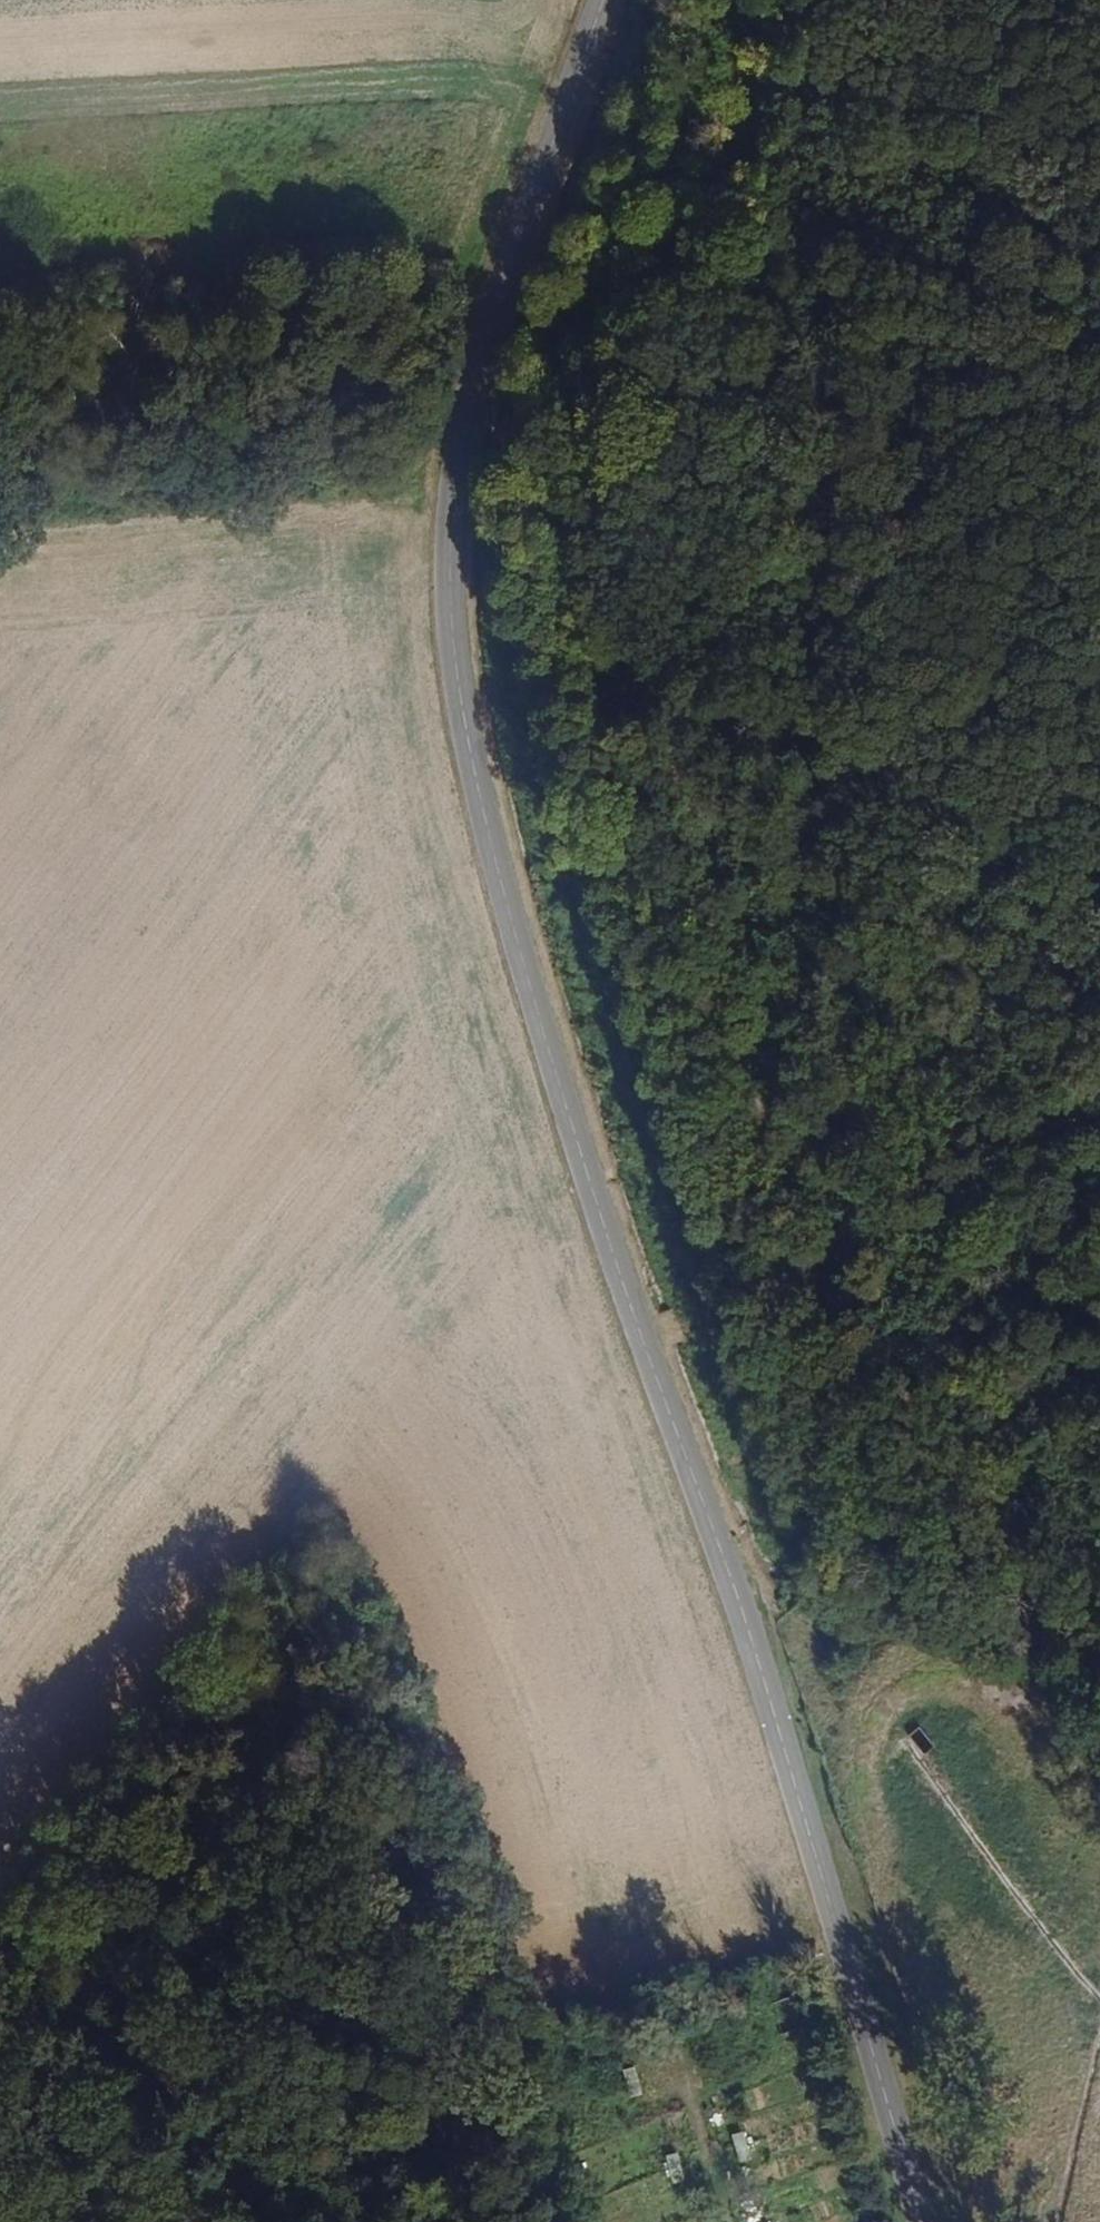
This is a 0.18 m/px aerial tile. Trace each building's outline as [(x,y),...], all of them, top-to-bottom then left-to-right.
[(919,1757),(935,1748),(923,1728),(907,1737),(919,1757)] [(629,2096),(642,2094),(639,2065),(625,2067),(629,2096)] [(739,2160),(754,2158),(750,2131),(735,2133),(739,2160)] [(669,2182),(685,2179),(680,2150),(664,2153),(669,2182)]
